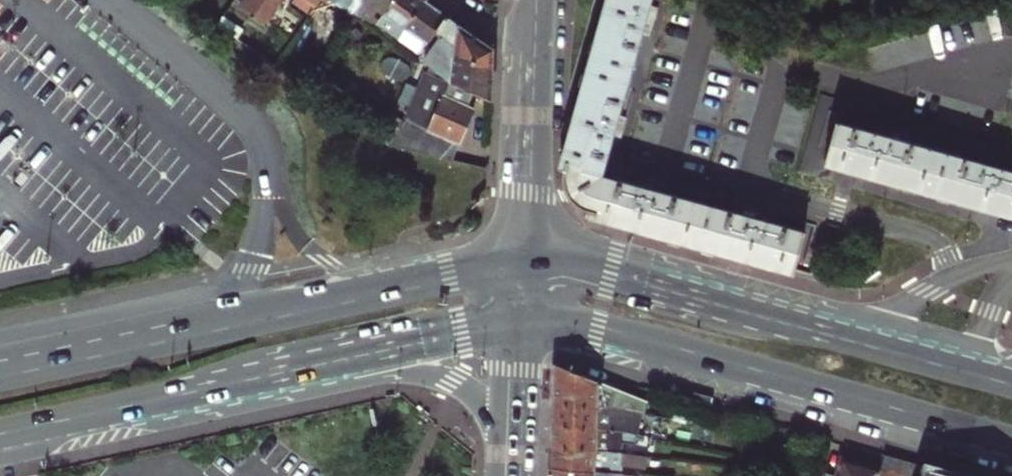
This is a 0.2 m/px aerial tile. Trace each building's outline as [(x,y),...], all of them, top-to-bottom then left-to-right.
[(265,29),(283,3),(285,0),(236,0),(232,7),(265,29)] [(316,10),(302,0),(296,0),(294,2),(290,8),(309,20),(316,10)] [(316,10),(323,0),(302,0),(316,10)] [(350,13),(359,0),(330,0),(350,13)] [(374,29),(394,0),(359,0),(350,13),(355,16),(374,29)] [(396,44),(423,2),(420,0),(394,0),(374,29),(396,44)] [(805,237),(602,182),(651,0),(605,0),(564,155),(565,155),(563,171),(567,172),(567,176),(568,185),(570,193),(574,200),(579,206),(583,211),(589,215),(587,221),(601,225),(601,229),(650,242),(779,277),(779,274),(794,278),(805,237)] [(417,58),(424,47),(444,16),(423,2),(396,44),(417,58)] [(493,70),(494,50),(444,16),(424,47),(429,50),(436,39),(452,49),(452,57),(493,70)] [(491,102),(493,70),(452,57),(452,49),(436,39),(429,50),(424,47),(417,58),(430,68),(452,82),(473,93),(491,102)] [(455,150),(476,107),(468,103),(473,93),(452,82),(430,68),(406,117),(447,146),(455,150)] [(836,128),(825,168),(841,172),(840,176),(1011,222),(1011,219),(1011,177),(836,128)] [(552,402),(626,410),(628,394),(620,391),(554,364),(552,402)] [(552,402),(551,426),(597,430),(639,438),(643,439),(644,428),(666,431),(667,414),(626,410),(552,402)] [(597,430),(551,426),(550,448),(620,454),(620,444),(639,446),(639,438),(597,430)] [(620,454),(550,448),(549,470),(615,475),(619,475),(620,467),(637,468),(637,458),(620,455),(620,454)] [(896,460),(884,456),(880,470),(879,475),(892,475),(896,460)] [(880,470),(842,460),(837,475),(879,475),(880,470)] [(896,460),(892,475),(905,475),(908,463),(896,460)] [(908,463),(905,475),(919,475),(922,467),(908,463)] [(919,475),(953,475),(922,467),(919,475)]
